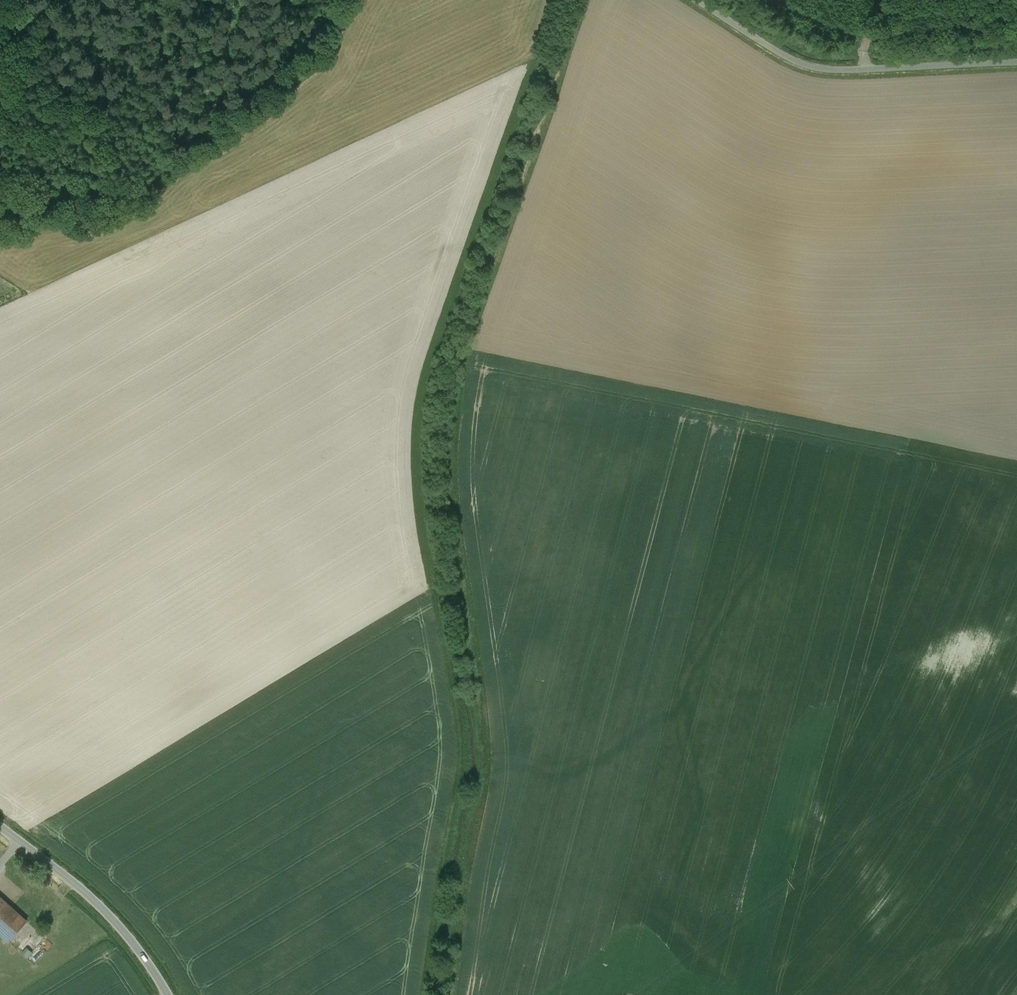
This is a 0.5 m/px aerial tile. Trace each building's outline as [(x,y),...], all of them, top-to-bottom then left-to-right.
[(8,942),(26,922),(10,907),(0,898),(0,934),(8,942)]
